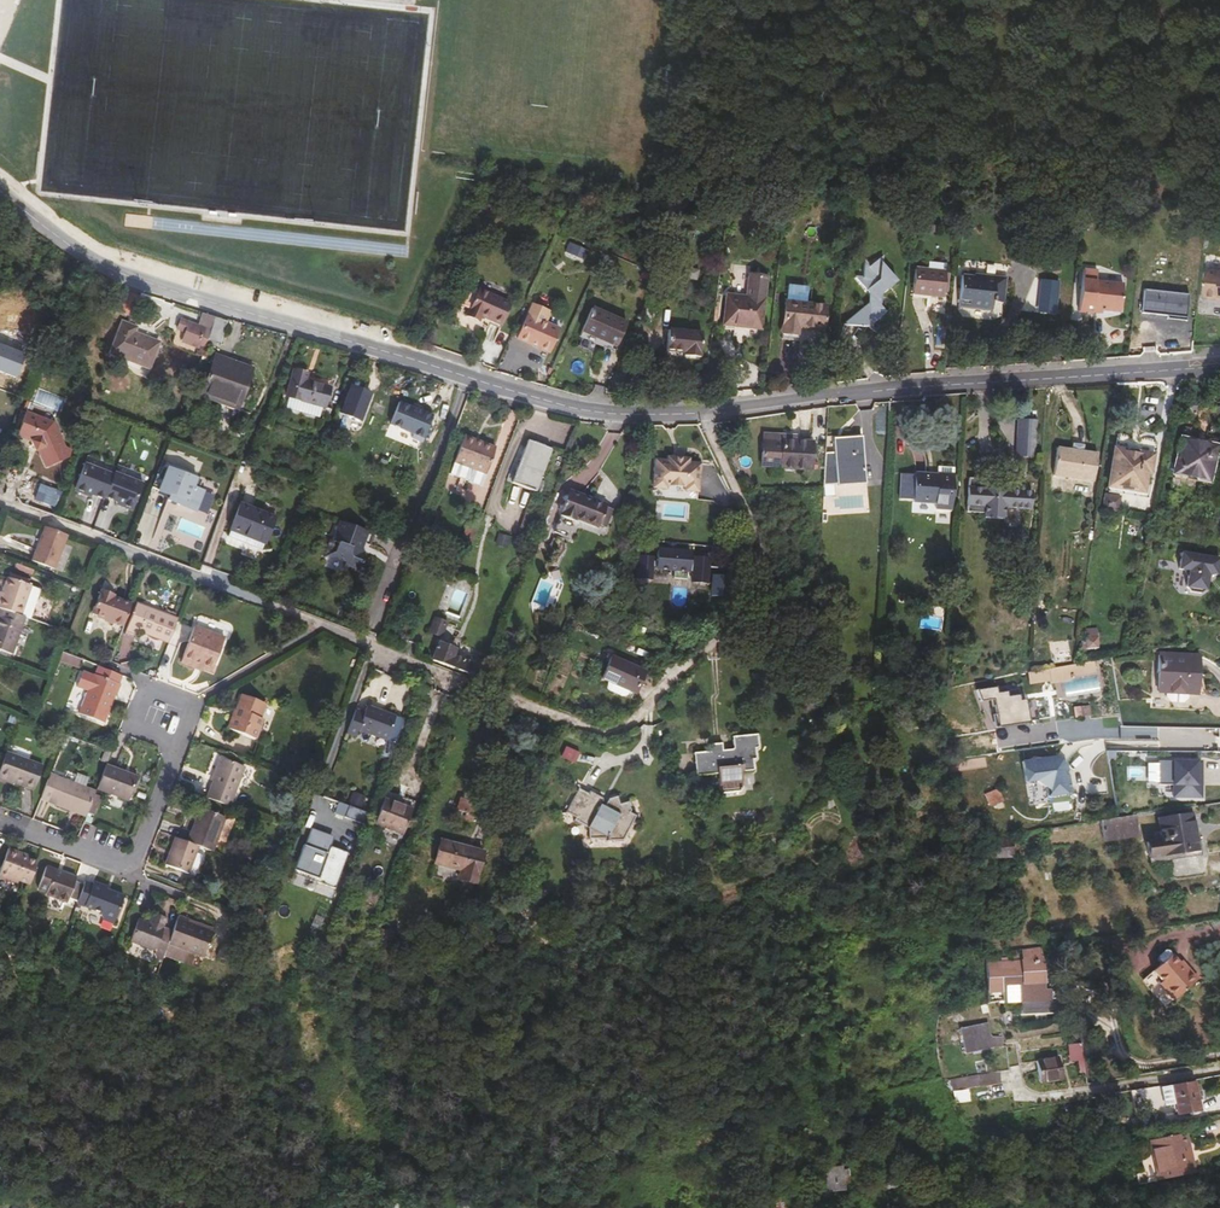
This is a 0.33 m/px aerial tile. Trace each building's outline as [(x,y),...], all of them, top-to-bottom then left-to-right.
[(541,256),(545,258),(545,257),(554,237),(548,238),(541,256)] [(571,240),(565,252),(584,261),(590,249),(571,240)] [(856,279),(868,294),(868,305),(843,325),(868,327),(885,314),(879,307),(879,299),(895,285),(879,266),(880,260),(868,268),(864,265),(863,280),(856,279)] [(927,262),(926,271),(944,272),(945,264),(927,262)] [(633,274),(653,283),(657,274),(646,270),(637,266),(633,274)] [(966,267),(958,294),(967,297),(967,299),(987,306),(992,294),(1001,297),(1007,276),(988,270),(987,273),(966,267)] [(1207,269),(1204,294),(1205,295),(1207,297),(1215,298),(1218,296),(1219,296),(1219,270),(1207,269)] [(942,298),(944,272),(926,271),(915,270),(912,295),(942,298)] [(1096,273),(1082,272),(1078,315),(1092,316),(1092,315),(1092,311),(1101,312),(1119,314),(1122,286),(1095,284),(1096,273)] [(727,297),(724,324),(760,328),(763,301),(765,278),(749,277),(746,299),(727,297)] [(1036,312),(1058,313),(1059,279),(1038,278),(1036,312)] [(1185,318),(1189,295),(1145,288),(1141,311),(1185,318)] [(478,289),(466,316),(479,323),(482,318),(501,326),(511,305),(478,289)] [(107,301),(115,306),(120,295),(112,291),(107,301)] [(35,309),(5,297),(0,309),(0,323),(25,333),(35,309)] [(787,303),(783,332),(799,334),(800,328),(823,330),(825,308),(787,303)] [(533,305),(528,316),(545,324),(550,313),(533,305)] [(654,311),(643,306),(637,319),(648,324),(654,311)] [(592,309),(581,331),(617,347),(627,325),(592,309)] [(195,355),(201,358),(205,346),(207,339),(215,318),(202,314),(198,327),(181,320),(178,330),(186,333),(183,342),(198,348),(195,355)] [(528,316),(518,339),(548,353),(558,329),(545,324),(528,316)] [(207,339),(217,343),(220,344),(227,322),(215,318),(207,339)] [(111,353),(125,359),(150,368),(159,343),(134,334),(136,328),(122,323),(111,353)] [(668,331),(666,351),(682,353),(682,356),(699,358),(702,335),(668,331)] [(21,365),(29,346),(0,335),(0,372),(17,378),(21,365)] [(215,349),(217,343),(207,339),(205,346),(215,349)] [(221,362),(214,360),(201,396),(236,410),(251,369),(223,359),(221,362)] [(286,397),(289,398),(322,407),(324,407),(329,388),(305,382),(307,376),(293,372),(286,397)] [(350,387),(339,414),(359,423),(364,411),(364,410),(370,396),(350,387)] [(318,419),(322,407),(289,398),(286,410),(318,419)] [(431,416),(398,404),(390,427),(413,435),(411,440),(422,444),(431,416)] [(58,418),(31,408),(22,432),(36,437),(39,438),(42,446),(50,464),(74,454),(76,448),(75,445),(69,443),(58,418)] [(1036,425),(1018,424),(1016,448),(1035,449),(1036,425)] [(1183,432),(1181,440),(1195,442),(1196,434),(1183,432)] [(764,433),(764,439),(796,441),(797,435),(764,433)] [(1195,442),(1181,440),(1181,443),(1174,475),(1208,481),(1218,439),(1198,434),(1196,434),(1195,442)] [(1119,435),(1117,436),(1110,487),(1143,492),(1146,475),(1149,475),(1154,441),(1142,439),(1137,441),(1132,440),(1128,436),(1119,435)] [(464,436),(463,439),(477,444),(478,442),(464,436)] [(834,439),(835,463),(828,463),(826,485),(836,484),(837,485),(865,484),(862,438),(834,439)] [(454,463),(485,475),(495,449),(478,442),(477,444),(463,439),(454,463)] [(813,443),(796,441),(764,439),(762,467),(811,470),(813,443)] [(527,441),(512,483),(539,494),(543,483),(540,481),(551,450),(527,441)] [(1174,475),(1181,443),(1170,441),(1163,476),(1172,478),(1169,490),(1209,499),(1212,482),(1208,481),(1174,475)] [(1035,449),(1016,448),(1016,460),(1034,461),(1035,449)] [(1058,448),(1053,475),(1093,481),(1097,454),(1082,452),(1083,449),(1073,448),(1073,450),(1058,448)] [(658,461),(658,491),(670,491),(670,487),(688,487),(688,491),(700,491),(700,461),(688,461),(688,457),(670,457),(670,461),(658,461)] [(481,486),(485,475),(454,463),(449,474),(481,486)] [(134,510),(144,484),(115,473),(114,477),(85,466),(75,491),(78,494),(82,496),(86,495),(92,497),(104,502),(105,498),(117,503),(124,506),(125,509),(130,510),(134,510)] [(181,503),(191,507),(199,503),(203,493),(193,489),(197,478),(169,467),(160,489),(171,494),(169,500),(181,504),(181,503)] [(937,475),(915,474),(915,476),(901,475),(900,502),(935,503),(935,509),(951,510),(954,469),(939,468),(938,474),(937,475)] [(62,490),(42,483),(36,501),(56,507),(62,490)] [(987,484),(968,483),(966,517),(984,518),(984,523),(1003,524),(1004,513),(1030,514),(1032,497),(1023,496),(1023,493),(1012,492),(1012,496),(987,494),(987,484)] [(570,492),(555,530),(573,536),(580,520),(597,527),(598,526),(604,528),(611,511),(605,508),(607,506),(570,492)] [(1109,494),(1106,510),(1118,512),(1121,497),(1109,494)] [(232,530),(265,543),(275,518),(242,504),(232,530)] [(45,527),(39,544),(40,545),(47,528),(45,527)] [(55,570),(68,536),(47,528),(40,545),(39,544),(32,561),(55,570)] [(339,528),(332,547),(338,549),(335,563),(346,567),(346,569),(361,573),(363,565),(361,564),(366,548),(369,548),(373,538),(339,528)] [(262,550),(265,543),(232,530),(229,537),(262,550)] [(499,534),(495,545),(507,549),(510,537),(499,534)] [(335,563),(338,549),(332,547),(330,546),(324,565),(331,562),(335,563)] [(658,570),(658,573),(676,574),(675,580),(690,581),(690,575),(693,575),(693,573),(693,562),(694,552),(659,550),(659,562),(658,570)] [(1184,554),(1181,570),(1186,571),(1190,577),(1188,588),(1206,591),(1207,580),(1213,575),(1218,576),(1219,563),(1219,560),(1184,554)] [(642,556),(640,580),(654,581),(655,570),(656,562),(656,557),(642,556)] [(695,573),(695,584),(710,585),(711,558),(696,557),(696,562),(695,573)] [(21,616),(31,587),(7,578),(3,593),(1,597),(0,597),(0,609),(21,616)] [(115,623),(123,627),(131,605),(115,598),(115,596),(101,590),(91,615),(104,619),(104,621),(113,624),(115,623)] [(137,632),(169,644),(178,619),(147,607),(146,609),(136,605),(126,632),(136,635),(137,632)] [(25,618),(21,616),(0,609),(0,650),(7,653),(12,655),(25,618)] [(435,618),(430,633),(441,637),(447,624),(435,618)] [(632,625),(629,632),(640,637),(643,630),(632,625)] [(205,663),(213,666),(224,639),(194,627),(180,663),(200,671),(202,670),(205,663)] [(515,635),(507,632),(503,643),(511,646),(515,635)] [(1097,637),(1084,637),(1085,649),(1098,648),(1097,637)] [(440,644),(433,660),(467,674),(473,663),(454,655),(455,650),(440,644)] [(1052,647),(1054,663),(1070,661),(1067,644),(1052,647)] [(79,668),(83,660),(62,652),(59,660),(79,668)] [(1165,694),(1167,694),(1167,698),(1171,703),(1183,704),(1187,700),(1188,695),(1197,695),(1199,656),(1160,654),(1158,693),(1165,694)] [(635,693),(644,671),(612,657),(602,679),(635,693)] [(1073,663),(1028,671),(1030,683),(1050,680),(1050,683),(1070,680),(1070,676),(1094,671),(1092,660),(1073,663)] [(210,674),(213,666),(205,663),(202,670),(210,674)] [(95,675),(107,680),(118,685),(122,676),(99,667),(95,675)] [(83,672),(77,688),(87,692),(78,714),(105,724),(108,714),(107,713),(114,697),(117,697),(121,685),(118,685),(107,680),(95,675),(93,676),(83,672)] [(996,727),(1031,722),(1027,699),(1026,699),(1022,683),(977,689),(979,702),(992,700),(996,727)] [(431,689),(419,684),(414,699),(426,703),(431,689)] [(241,697),(236,709),(238,710),(236,715),(234,715),(229,729),(255,739),(263,719),(259,718),(263,706),(241,697)] [(395,751),(398,744),(406,720),(368,706),(365,712),(357,709),(348,733),(356,736),(359,729),(387,740),(384,747),(395,751)] [(1089,706),(1073,707),(1075,718),(1090,716),(1089,706)] [(695,753),(696,776),(717,774),(719,794),(739,792),(743,789),(741,772),(752,771),(754,770),(753,760),(756,759),(756,749),(758,747),(757,735),(733,737),(734,748),(733,749),(723,750),(723,744),(710,745),(710,752),(695,753)] [(575,755),(564,749),(560,755),(572,761),(575,755)] [(111,752),(105,750),(100,761),(107,763),(111,752)] [(6,752),(0,768),(0,779),(33,792),(43,766),(6,752)] [(1050,796),(1073,794),(1070,764),(1059,755),(1023,761),(1025,780),(1038,778),(1050,787),(1050,796)] [(221,759),(206,798),(230,807),(244,768),(221,759)] [(1174,798),(1204,799),(1203,760),(1159,760),(1159,785),(1174,784),(1174,798)] [(138,778),(106,765),(96,790),(129,802),(138,778)] [(54,805),(72,812),(73,809),(87,815),(96,791),(50,775),(41,797),(55,802),(54,805)] [(578,789),(565,812),(575,818),(573,821),(587,830),(589,840),(621,841),(635,817),(629,813),(631,810),(627,803),(620,804),(616,798),(608,799),(603,807),(600,805),(603,802),(602,799),(589,792),(588,794),(578,789)] [(1002,801),(998,790),(985,795),(990,805),(1002,801)] [(464,798),(467,799),(475,802),(477,796),(466,792),(464,798)] [(40,800),(54,805),(55,802),(41,797),(40,800)] [(464,798),(460,797),(456,810),(466,813),(472,815),(475,816),(477,817),(481,804),(475,802),(467,799),(464,798)] [(385,799),(375,823),(402,835),(413,810),(385,799)] [(351,804),(347,815),(368,822),(372,811),(351,804)] [(199,808),(192,825),(195,826),(202,809),(199,808)] [(72,812),(86,818),(87,815),(73,809),(72,812)] [(226,818),(202,809),(195,826),(192,825),(185,841),(199,847),(213,852),(226,818)] [(1163,856),(1198,850),(1192,815),(1158,820),(1160,840),(1147,842),(1149,858),(1163,856)] [(1139,836),(1137,818),(1100,822),(1103,842),(1139,836)] [(305,842),(295,868),(319,876),(318,880),(336,886),(349,851),(331,844),(330,847),(325,845),(330,832),(313,826),(306,843),(305,842)] [(1012,857),(1009,834),(1001,835),(985,836),(989,859),(1012,857)] [(187,874),(199,847),(185,841),(175,837),(164,865),(187,874)] [(441,841),(435,864),(460,872),(458,880),(474,884),(484,853),(441,841)] [(24,855),(8,849),(0,868),(0,877),(16,884),(18,882),(28,886),(37,864),(27,860),(23,858),(24,855)] [(1199,857),(1198,850),(1163,856),(1163,862),(1199,857)] [(68,900),(76,903),(83,886),(74,882),(75,878),(45,867),(37,889),(45,892),(45,894),(67,903),(68,900)] [(106,890),(107,887),(92,882),(91,885),(85,882),(83,886),(76,903),(76,904),(115,919),(123,897),(109,891),(106,890)] [(162,957),(167,945),(172,931),(163,928),(167,919),(153,913),(149,924),(138,920),(129,942),(154,952),(153,955),(155,961),(160,962),(162,957)] [(187,920),(178,916),(172,931),(167,945),(162,957),(182,964),(186,952),(202,958),(213,933),(186,923),(187,920)] [(214,930),(187,920),(186,923),(213,933),(214,930)] [(232,948),(221,943),(214,957),(225,962),(232,948)] [(1039,961),(1038,948),(1021,950),(1022,962),(1000,963),(1001,966),(985,966),(986,993),(1002,993),(1002,1003),(1019,1002),(1019,1014),(1057,1012),(1056,1001),(1050,1000),(1050,991),(1043,991),(1041,961),(1039,961)] [(1158,960),(1161,964),(1172,954),(1168,950),(1165,951),(1158,956),(1158,960)] [(1158,984),(1172,1001),(1197,979),(1185,966),(1184,968),(1178,962),(1172,954),(1161,964),(1152,972),(1161,982),(1158,984)] [(1170,1003),(1172,1001),(1158,984),(1161,982),(1152,972),(1146,977),(1170,1003)] [(1105,1012),(1118,1010),(1114,990),(1102,993),(1105,1012)] [(960,1029),(963,1042),(975,1040),(977,1051),(993,1047),(991,1037),(988,1023),(960,1029)] [(1069,1064),(1084,1062),(1083,1044),(1067,1045),(1069,1064)] [(1015,1045),(1006,1046),(1009,1067),(1018,1066),(1015,1045)] [(1040,1083),(1063,1079),(1059,1056),(1036,1060),(1040,1083)] [(1000,1083),(999,1071),(949,1080),(950,1086),(954,1086),(954,1087),(957,1087),(979,1083),(980,1086),(1000,1083)] [(1175,1116),(1200,1111),(1194,1082),(1169,1086),(1159,1088),(1163,1106),(1173,1104),(1175,1116)] [(992,1099),(1006,1095),(1003,1083),(989,1086),(992,1099)] [(1156,1181),(1193,1174),(1185,1134),(1149,1141),(1156,1181)] [(842,1184),(841,1170),(841,1168),(821,1170),(823,1192),(843,1189),(842,1184)] [(775,1207),(786,1207),(793,1207),(790,1194),(783,1195),(782,1190),(772,1191),(775,1207)] [(340,1202),(365,1206),(366,1199),(341,1197),(340,1202)]
